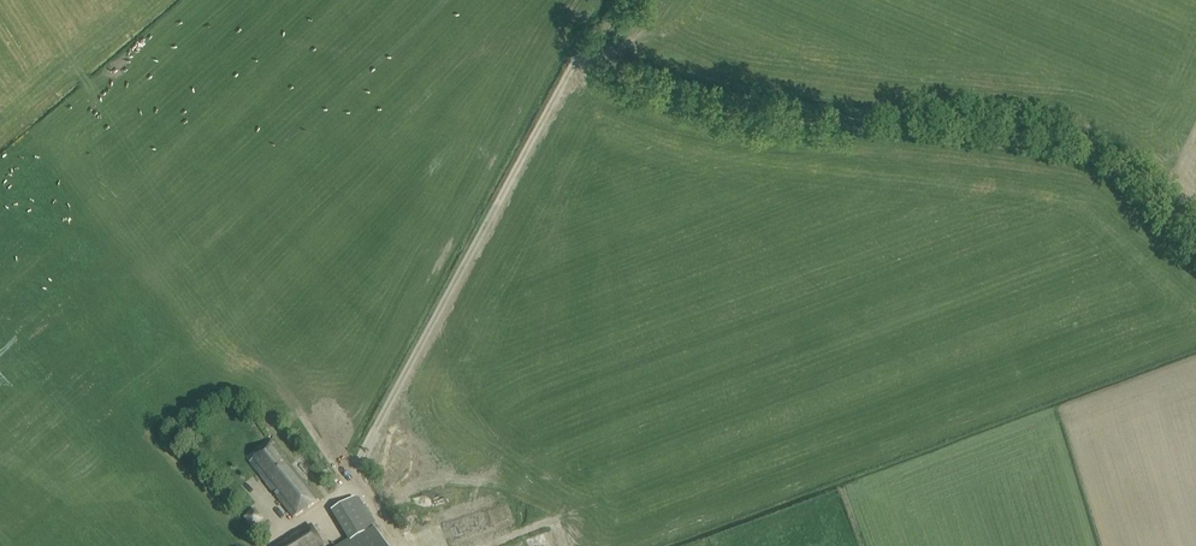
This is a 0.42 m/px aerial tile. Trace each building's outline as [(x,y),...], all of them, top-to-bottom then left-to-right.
[(293,518),(318,499),(270,440),(256,450),(260,456),(250,463),(293,518)] [(355,499),(332,512),(351,544),(374,530),(355,499)] [(279,545),(323,545),(311,526),(279,545)] [(375,529),(374,530),(351,544),(347,545),(385,545),(375,529)]
